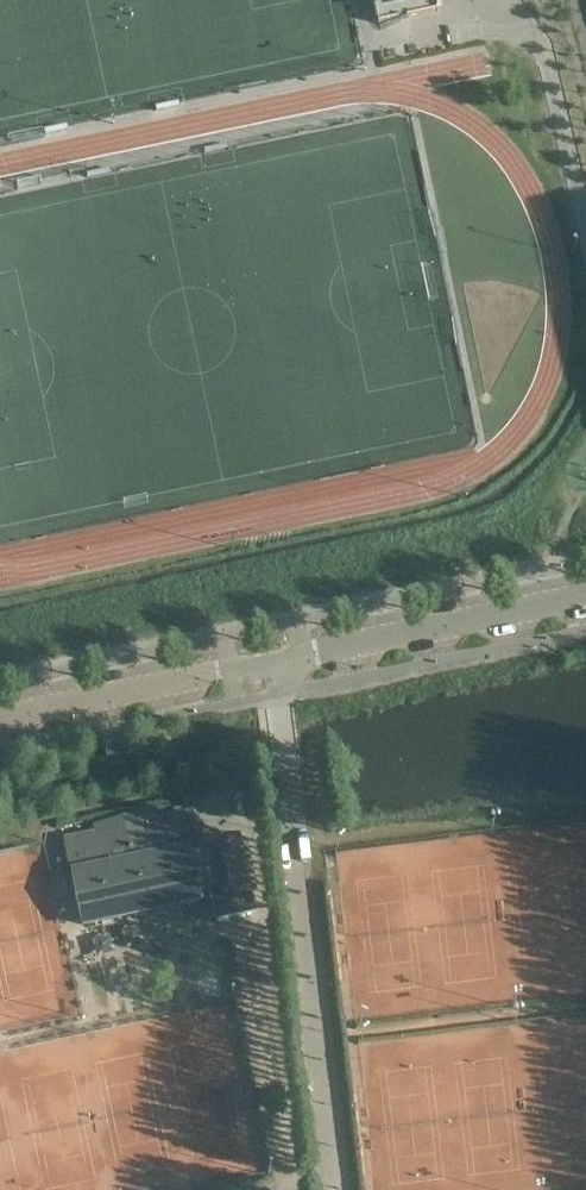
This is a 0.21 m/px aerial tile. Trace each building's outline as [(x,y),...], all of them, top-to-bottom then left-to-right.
[(438,0),(373,0),(378,25),(406,19),(441,11),(438,0)] [(252,888),(244,851),(237,853),(234,842),(199,849),(192,816),(151,825),(149,817),(97,828),(99,836),(65,843),(83,925),(212,898),(217,923),(250,916),(245,890),(252,888)]
